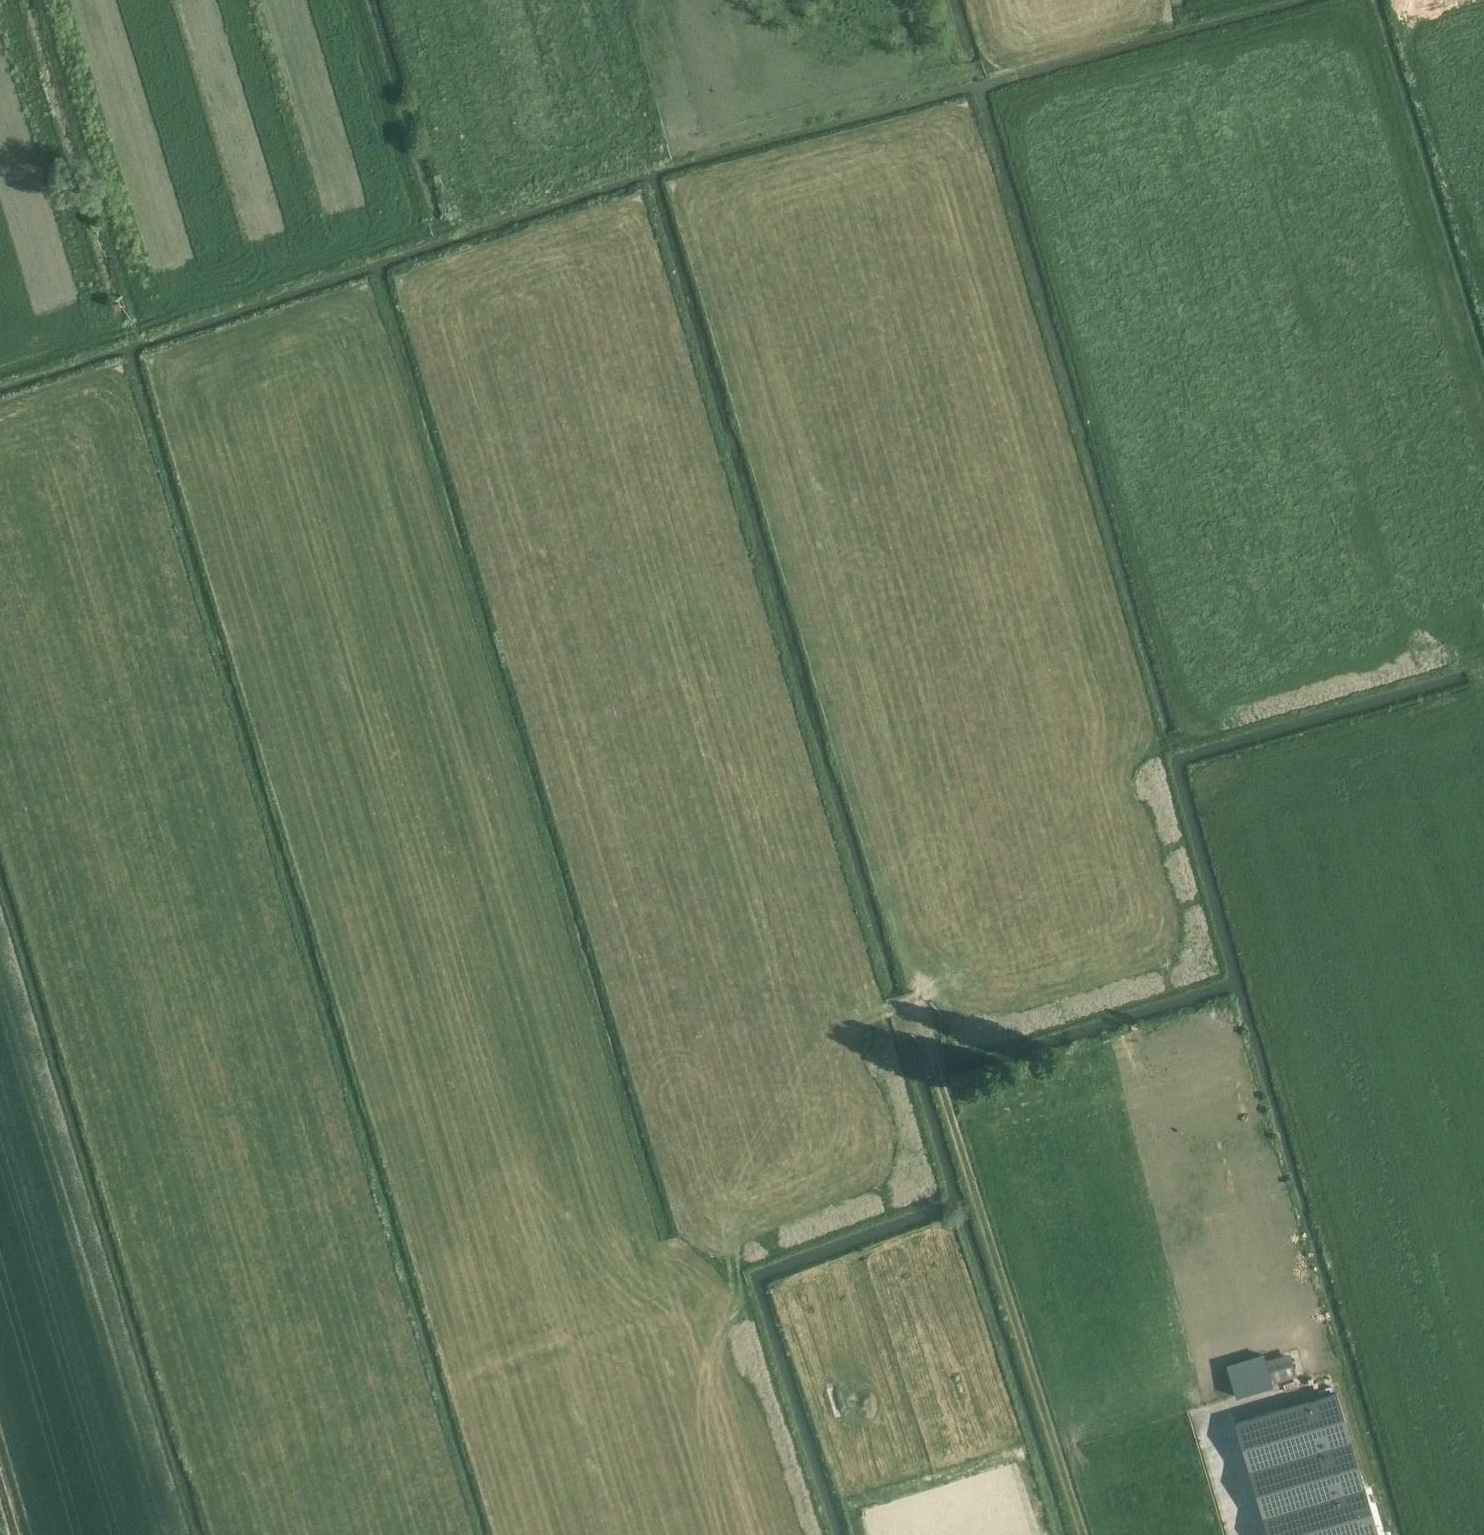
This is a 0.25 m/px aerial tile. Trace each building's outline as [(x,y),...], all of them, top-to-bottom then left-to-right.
[(1296,1376),(1289,1354),(1267,1361),(1273,1383),(1296,1376)] [(1235,1423),(1268,1534),(1376,1534),(1378,1534),(1336,1393),(1235,1423)] [(1258,1506),(1243,1509),(1248,1534),(1263,1534),(1258,1506)]
